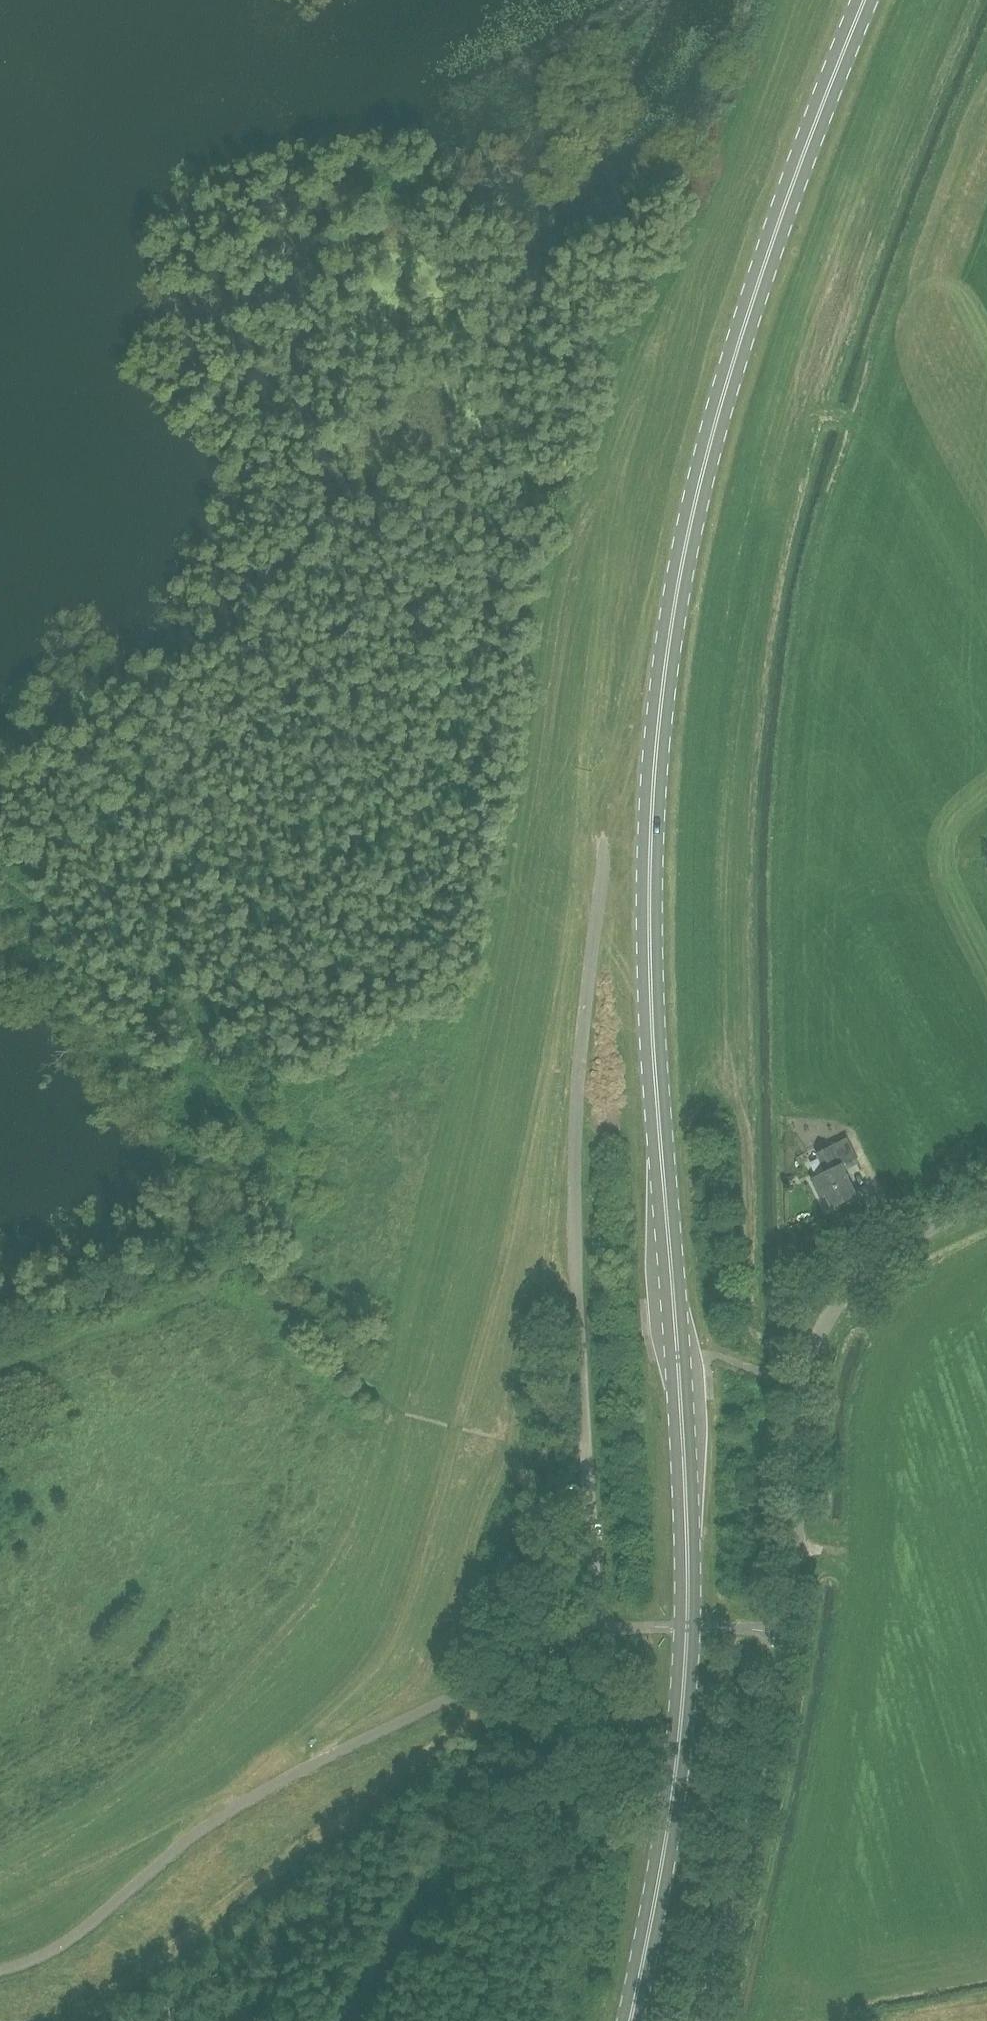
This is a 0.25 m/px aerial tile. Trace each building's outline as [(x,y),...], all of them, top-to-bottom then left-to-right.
[(833,1206),(856,1195),(845,1170),(860,1163),(849,1139),(819,1153),(827,1171),(813,1178),(820,1194),(826,1192),(833,1206)]
